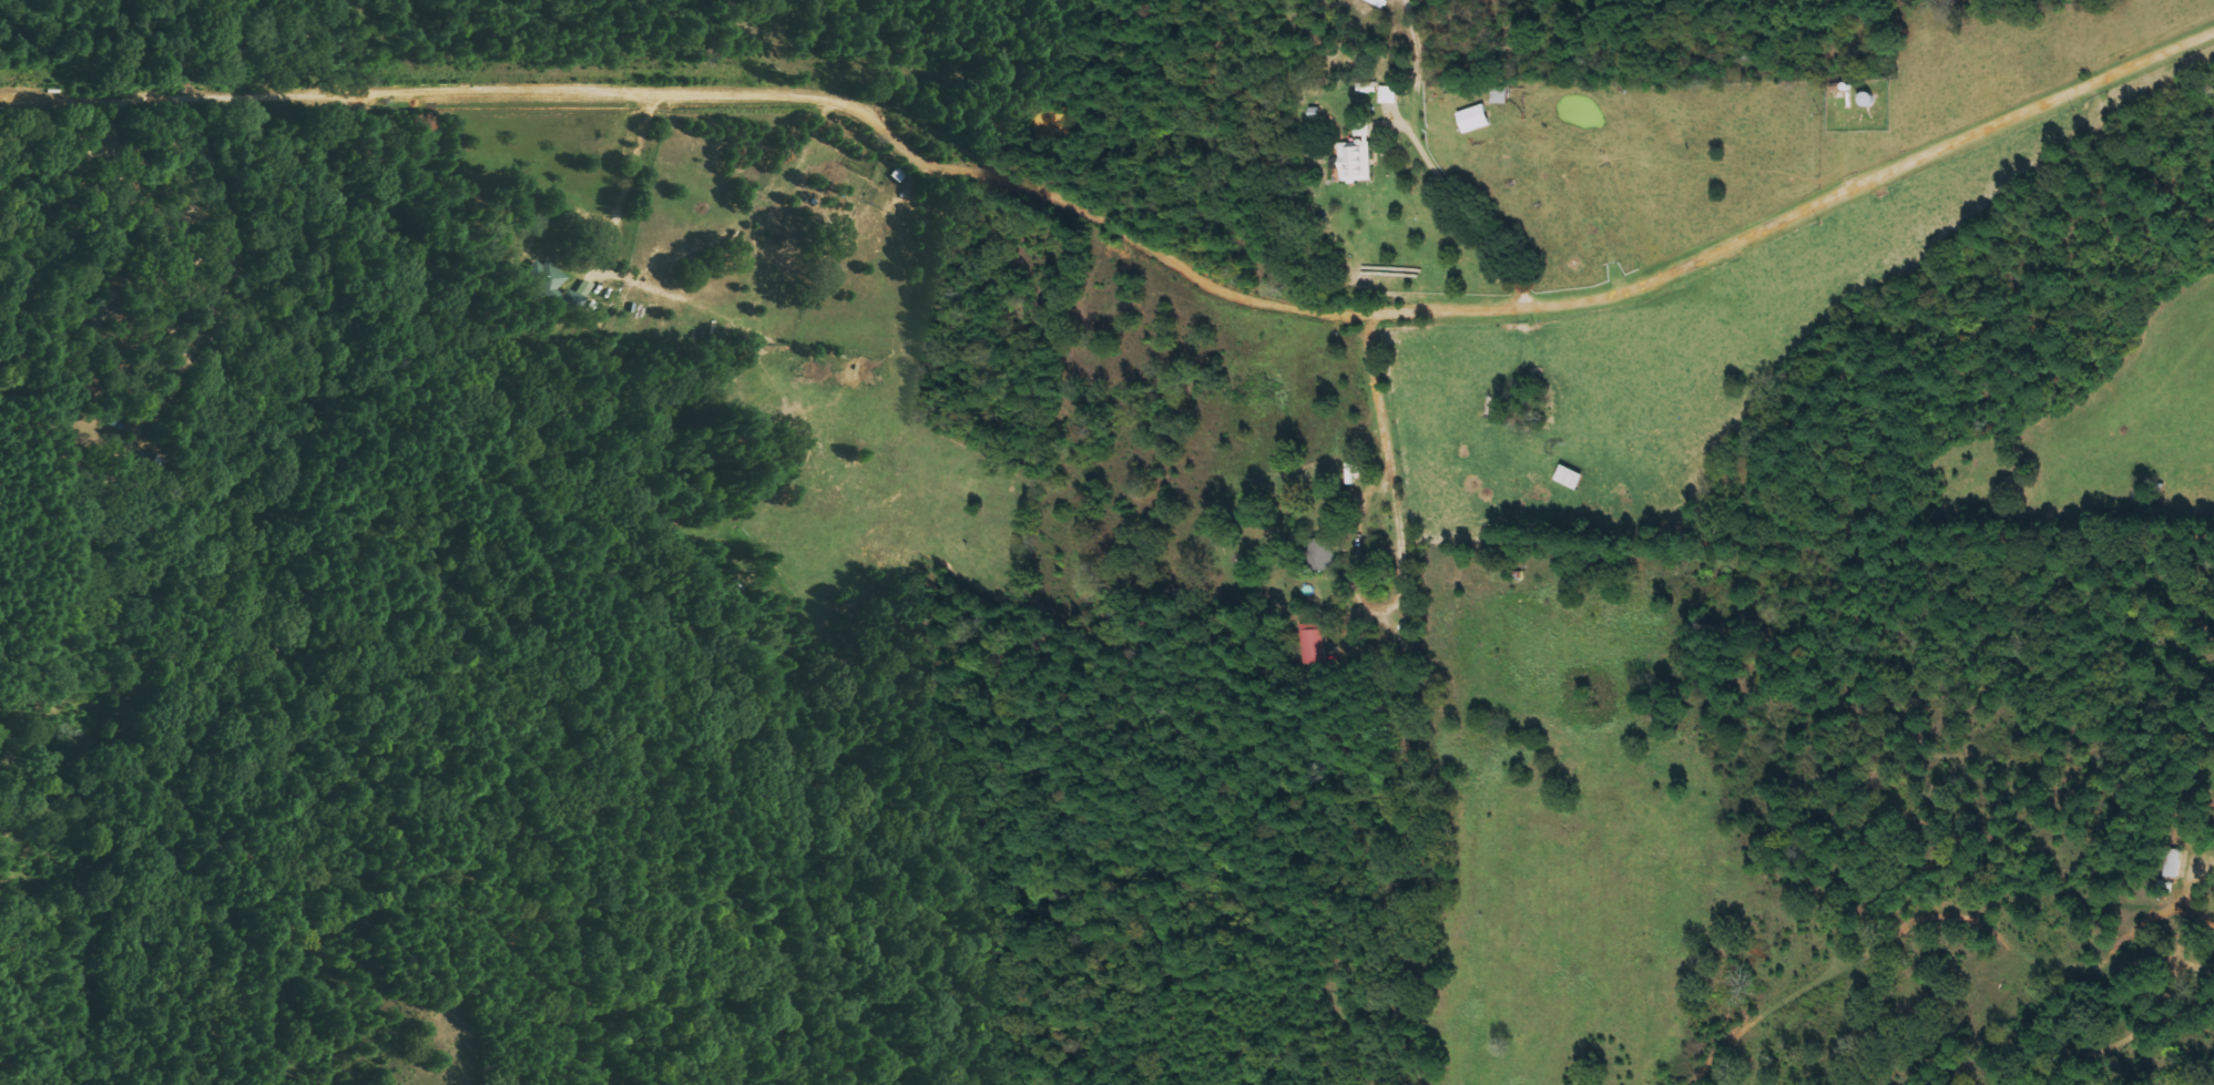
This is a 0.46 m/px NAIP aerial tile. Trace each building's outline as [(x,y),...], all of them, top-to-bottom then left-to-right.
[(1399,104),(1400,87),(1383,87),(1383,103),(1399,104)] [(1454,111),(1459,133),(1486,127),(1481,105),(1454,111)] [(599,285),(587,279),(579,295),(566,288),(573,275),(559,268),(547,292),(585,311),(599,285)] [(1330,571),(1331,540),(1308,539),(1307,570),(1330,571)] [(1320,630),(1300,630),(1301,656),(1321,655),(1320,630)] [(2176,882),(2178,849),(2165,849),(2163,882),(2176,882)]
